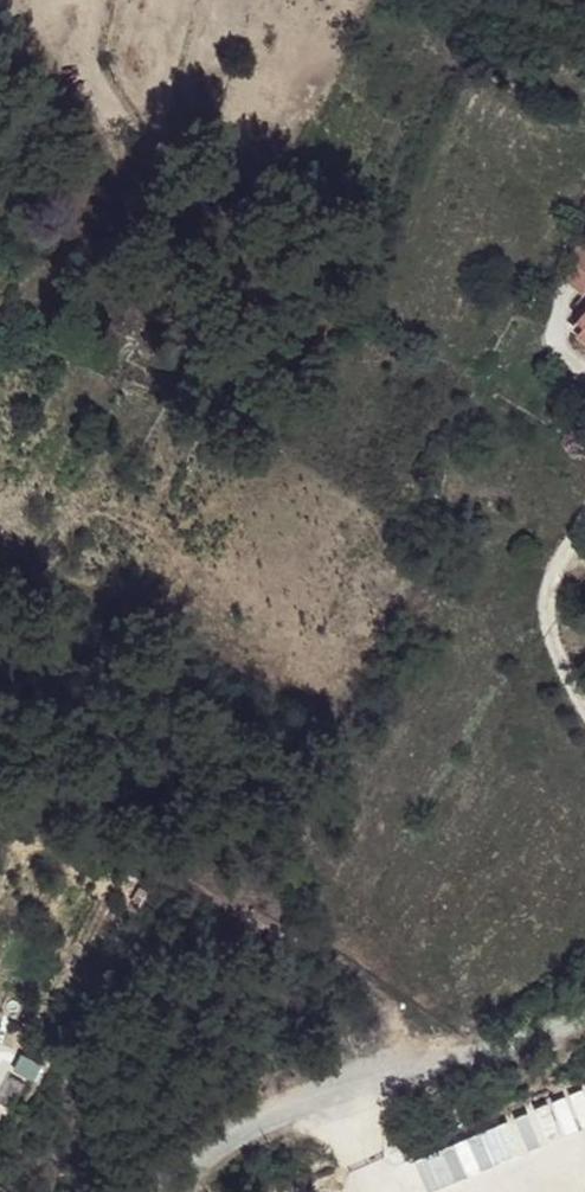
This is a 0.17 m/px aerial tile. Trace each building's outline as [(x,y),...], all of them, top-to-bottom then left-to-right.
[(573,336),(584,345),(584,318),(573,336)]
